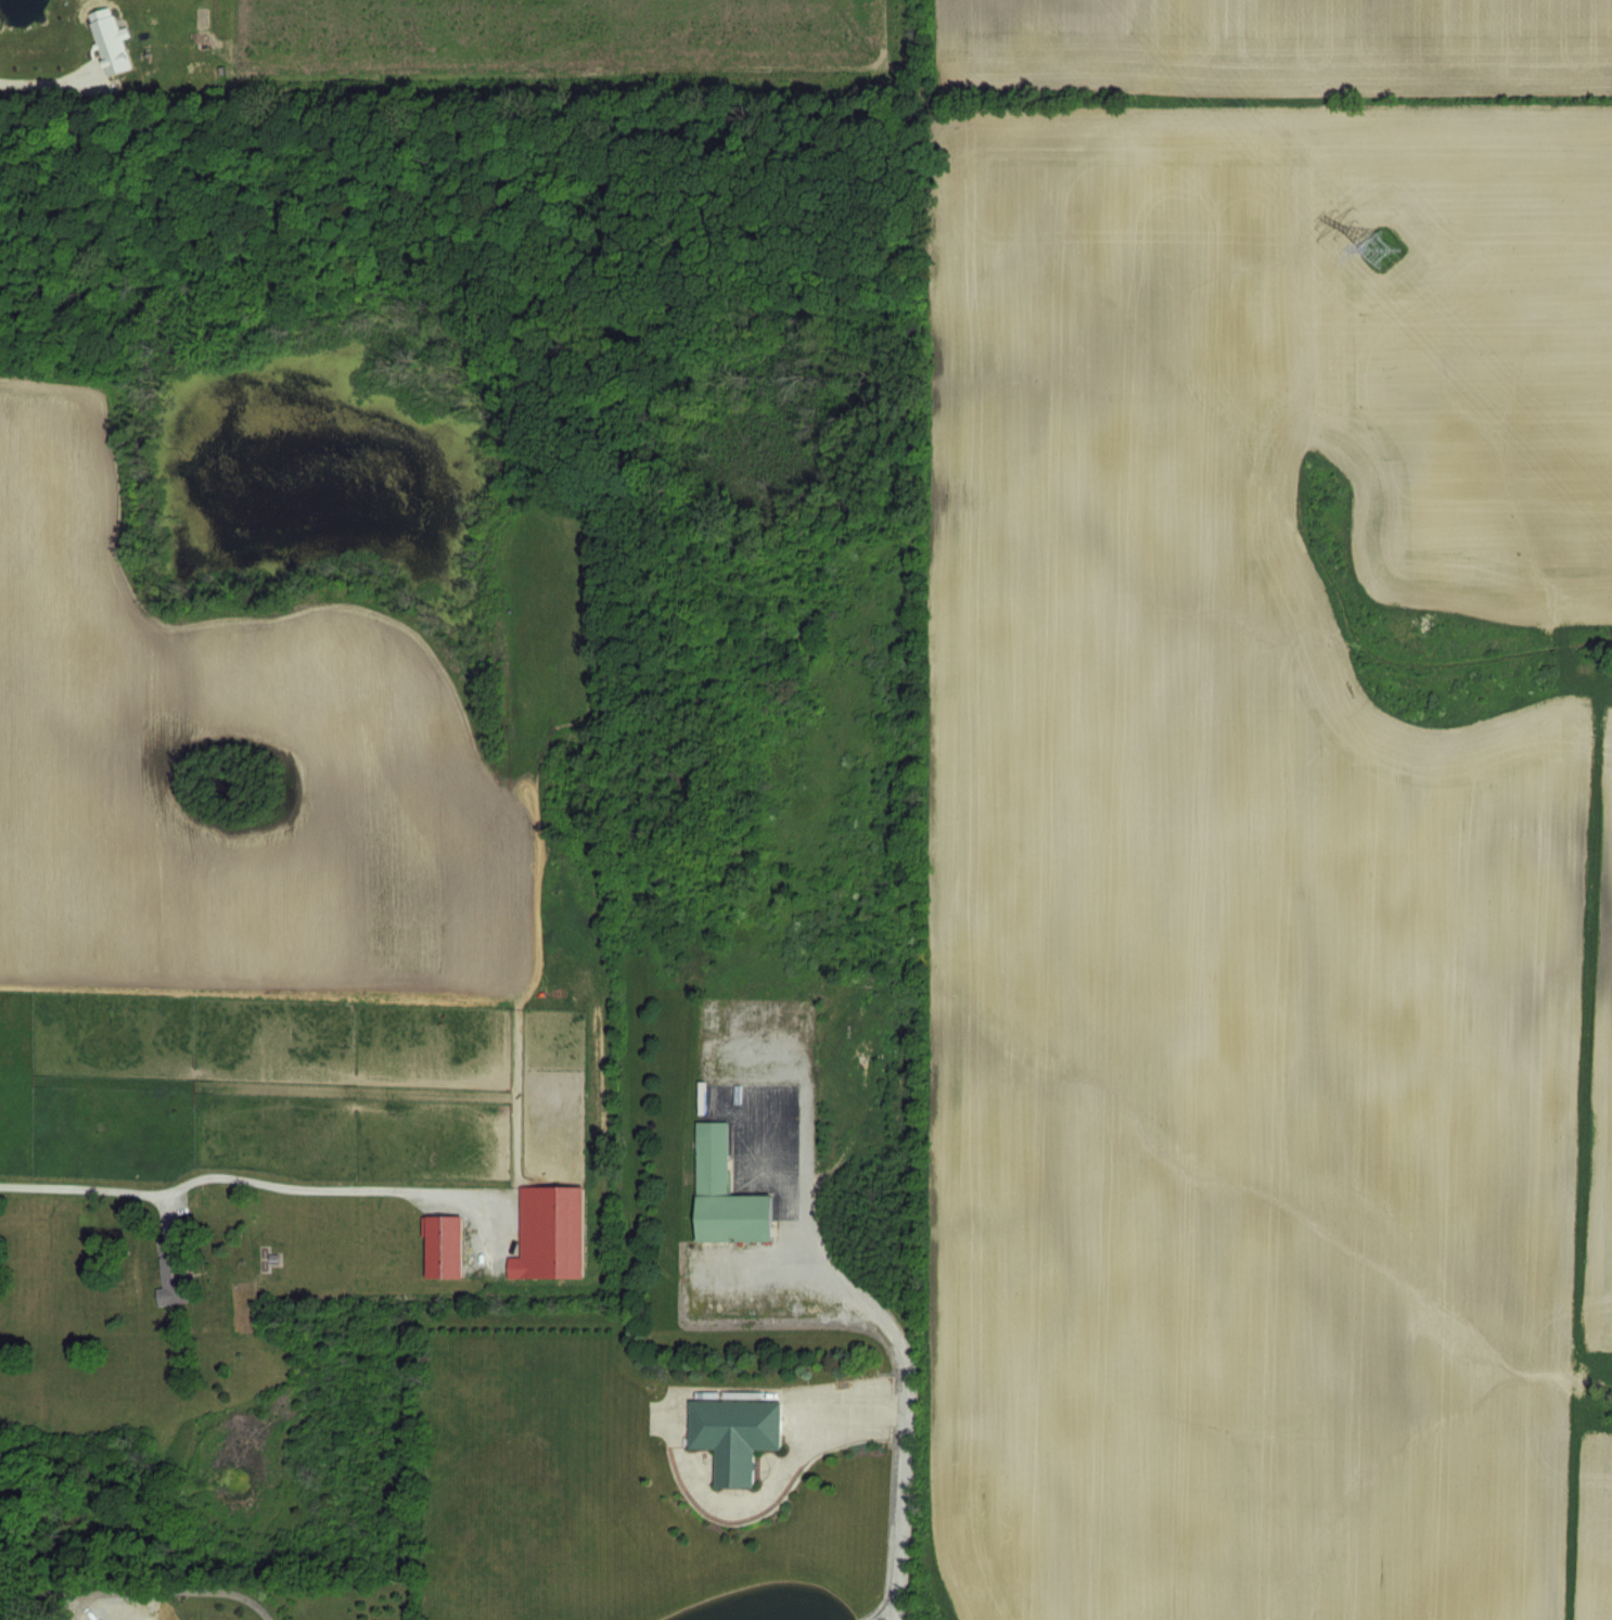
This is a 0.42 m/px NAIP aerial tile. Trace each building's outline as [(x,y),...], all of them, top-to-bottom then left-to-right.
[(697,1241),(772,1241),(772,1195),(728,1195),(728,1122),(696,1122),(697,1241)] [(163,1289),(158,1289),(159,1304),(186,1302),(180,1240),(158,1242),(163,1289)] [(688,1449),(693,1449),(692,1487),(754,1488),(754,1450),(780,1450),(781,1401),(689,1400),(688,1449)]
